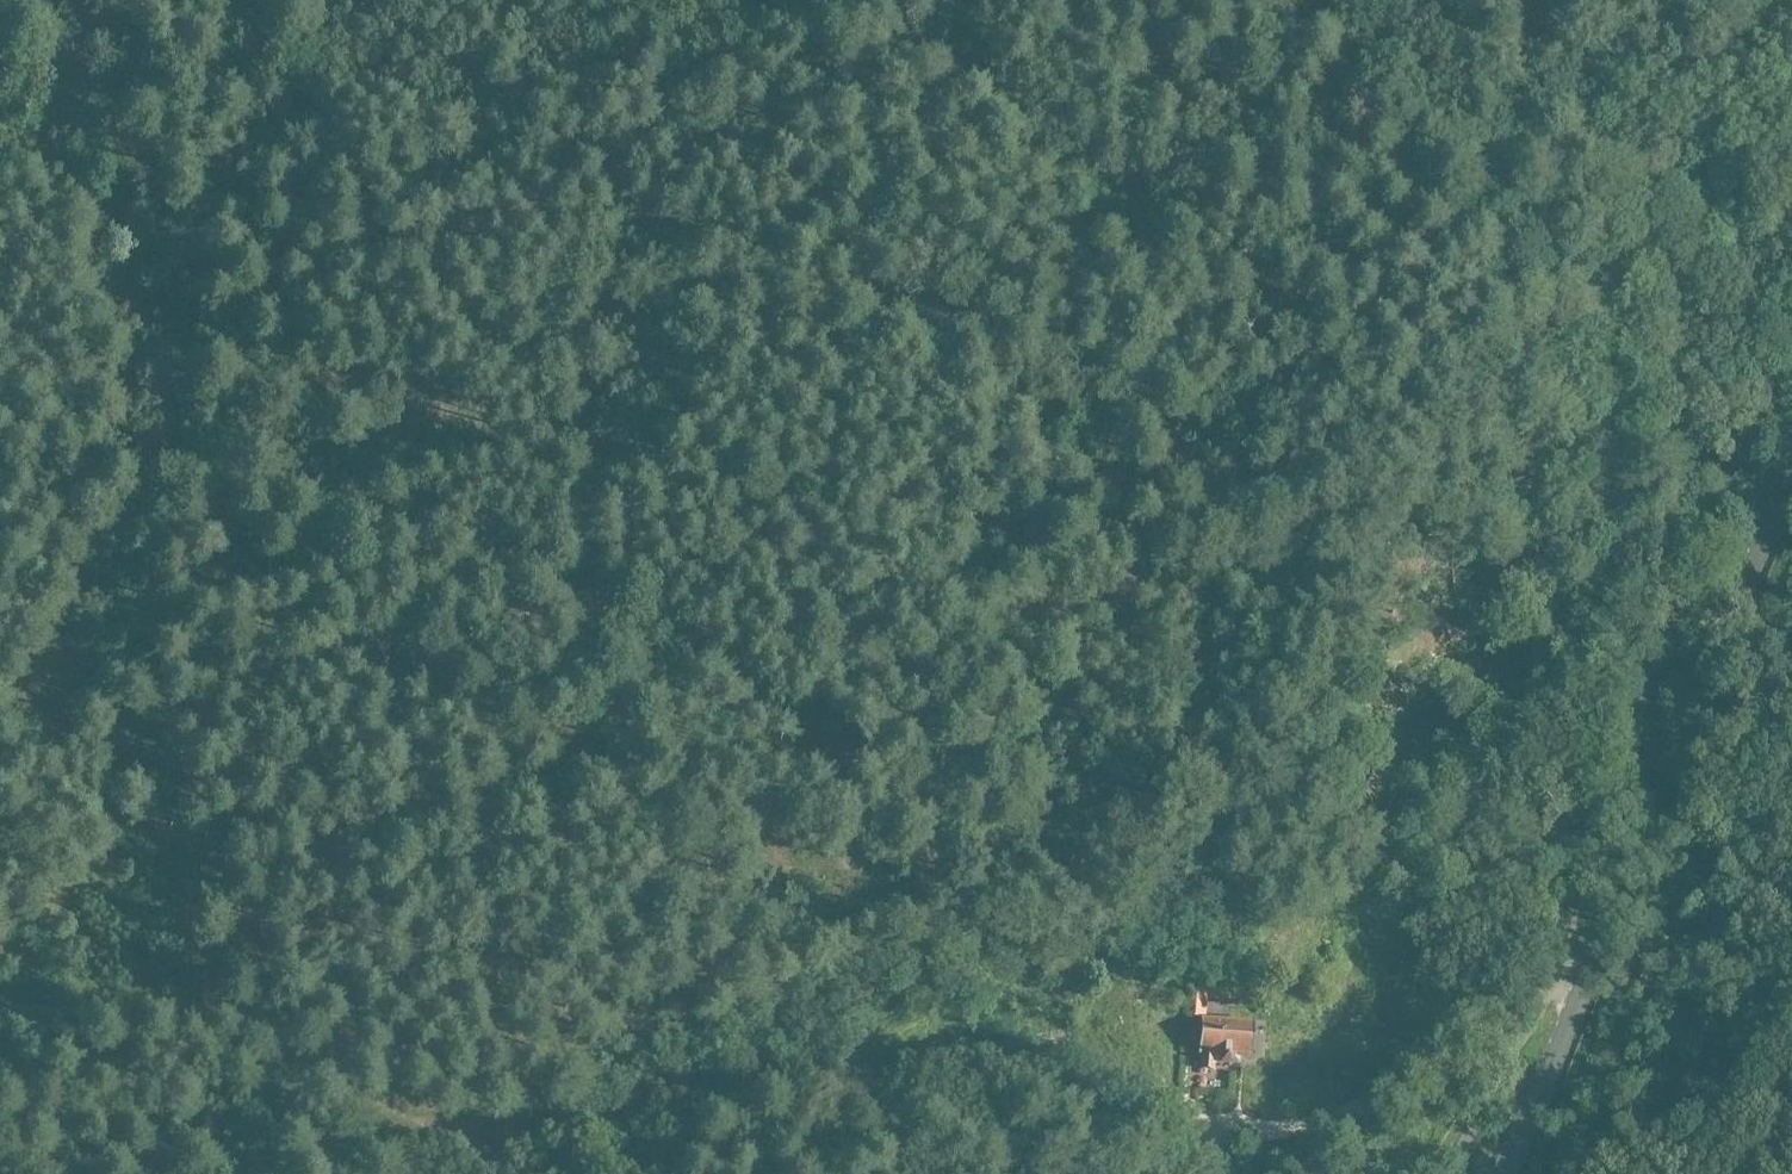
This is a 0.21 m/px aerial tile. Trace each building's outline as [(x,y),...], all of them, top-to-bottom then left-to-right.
[(1207,989),(1184,987),(1181,1013),(1202,1015),(1205,1015),(1207,989)] [(1250,1024),(1229,1023),(1201,1021),(1198,1051),(1201,1051),(1199,1070),(1212,1071),(1213,1062),(1212,1062),(1213,1054),(1219,1055),(1219,1062),(1231,1063),(1232,1053),(1247,1055),(1250,1024)]
